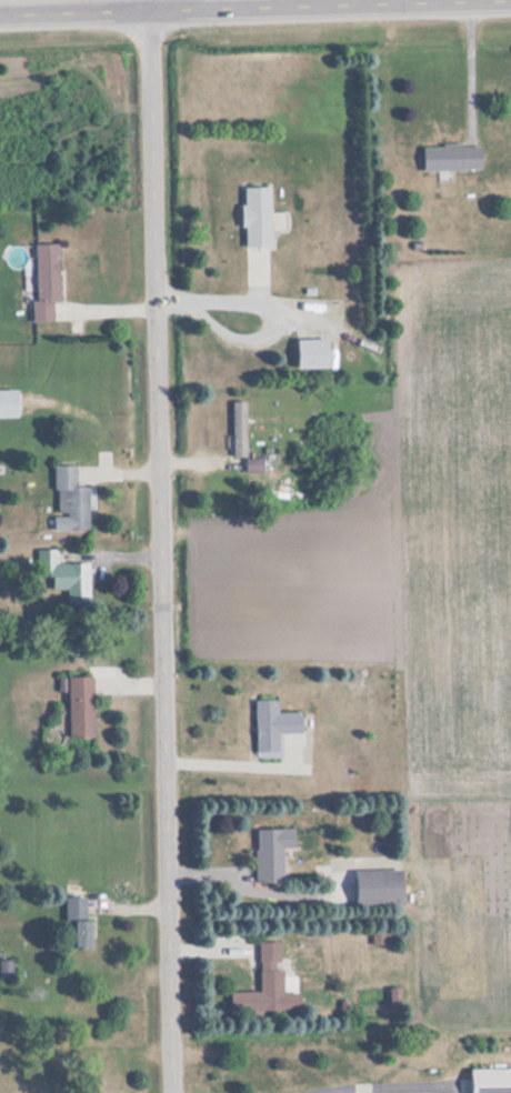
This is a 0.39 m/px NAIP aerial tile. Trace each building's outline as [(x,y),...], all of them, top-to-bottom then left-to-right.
[(482,171),(482,145),(423,145),(423,171),(482,171)] [(271,213),(270,187),(243,187),(244,247),(272,247),(272,232),(286,231),(285,213),(271,213)] [(59,244),(36,244),(36,322),(53,322),(53,301),(59,301),(59,244)] [(298,340),(298,368),(330,368),(330,340),(298,340)] [(19,390),(0,390),(0,417),(19,417),(19,390)] [(247,458),(247,402),(231,402),(231,458),(247,458)] [(247,472),(262,472),(262,460),(247,460),(247,472)] [(89,530),(89,486),(77,486),(76,465),(53,465),(54,530),(89,530)] [(57,550),(38,549),(37,591),(87,592),(87,563),(57,563),(57,550)] [(94,737),(94,676),(68,676),(68,737),(94,737)] [(256,752),(280,751),(279,733),(303,732),(302,712),(279,712),(278,699),(255,700),(256,752)] [(257,828),(257,884),(284,884),(284,847),(295,847),(295,828),(257,828)] [(358,870),(358,903),(405,903),(404,869),(358,870)] [(92,948),(92,898),(65,898),(65,948),(92,948)] [(260,943),(261,993),(231,993),(231,1011),(302,1010),(301,993),(283,994),(282,943),(260,943)] [(471,1092),(510,1092),(510,1069),(471,1069),(471,1092)]
